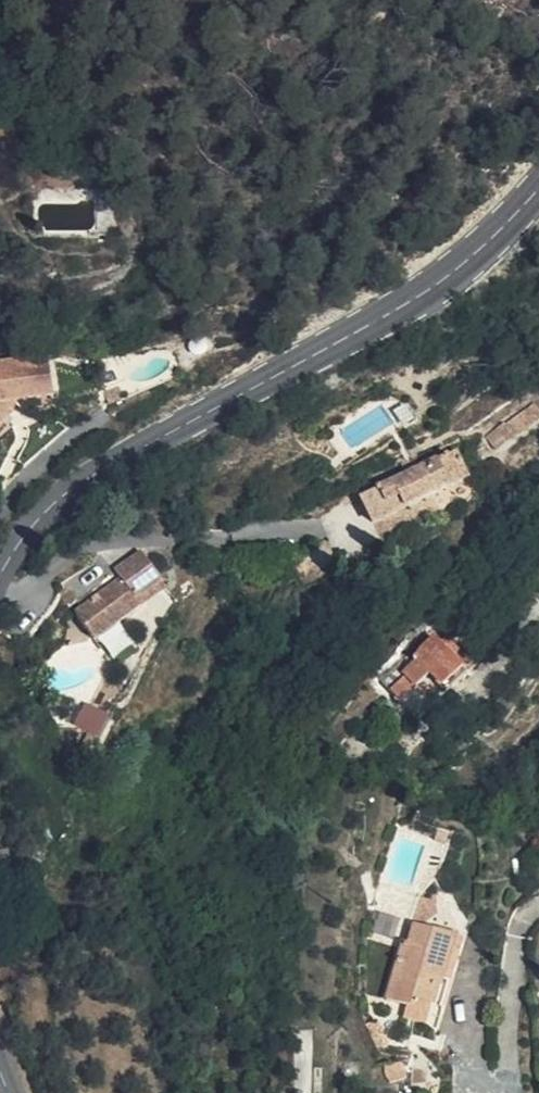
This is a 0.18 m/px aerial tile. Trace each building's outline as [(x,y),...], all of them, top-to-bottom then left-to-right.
[(8,372),(24,376),(63,384),(64,378),(0,370),(0,372),(8,372)] [(0,372),(0,443),(22,427),(15,415),(59,417),(63,384),(24,376),(8,372),(0,372)] [(516,436),(527,451),(538,443),(538,421),(516,436)] [(527,451),(515,434),(494,448),(506,465),(527,451)] [(439,474),(438,473),(363,507),(375,535),(450,504),(475,493),(463,465),(439,474)] [(337,575),(324,556),(292,577),(304,596),(337,575)] [(150,611),(125,583),(101,605),(110,614),(63,658),(87,685),(135,642),(126,633),(150,611)] [(463,695),(423,657),(377,707),(398,727),(416,744),(442,716),(463,695)] [(100,735),(115,707),(91,693),(76,721),(100,735)] [(461,932),(420,920),(415,935),(408,933),(391,990),(436,1003),(432,1017),(442,1019),(449,996),(443,994),(461,932)] [(436,1003),(391,990),(387,1004),(432,1017),(436,1003)]
